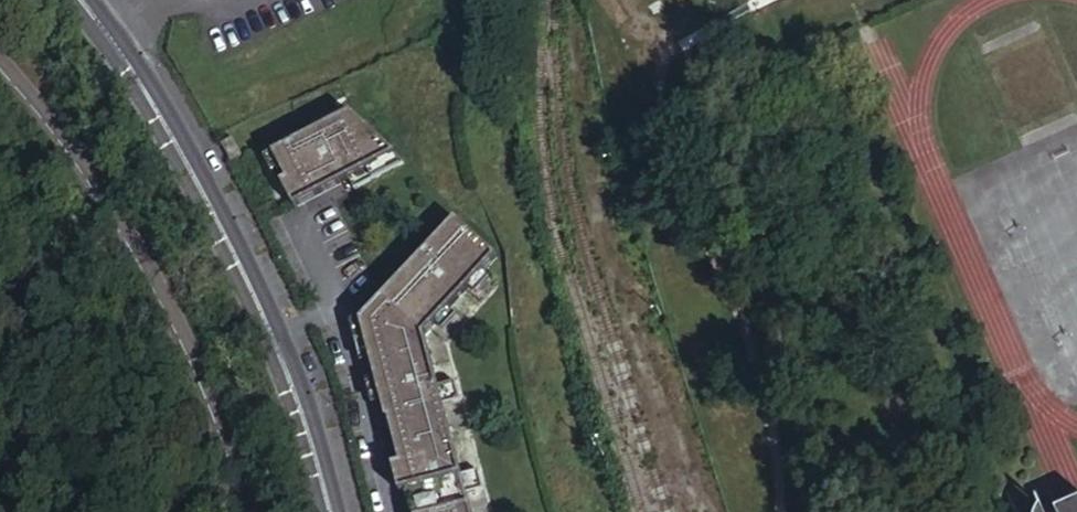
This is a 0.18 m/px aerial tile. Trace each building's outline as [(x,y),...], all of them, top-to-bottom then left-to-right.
[(355,120),(268,165),(283,192),(288,190),(299,212),(352,184),(358,195),(407,169),(355,120)] [(245,161),(235,143),(225,148),(234,166),(245,161)] [(369,328),(422,511),(481,511),(476,495),(493,490),(488,472),(471,477),(451,406),(467,402),(462,383),(445,388),(431,340),(503,262),(462,224),(390,302),(392,304),(369,328)]
